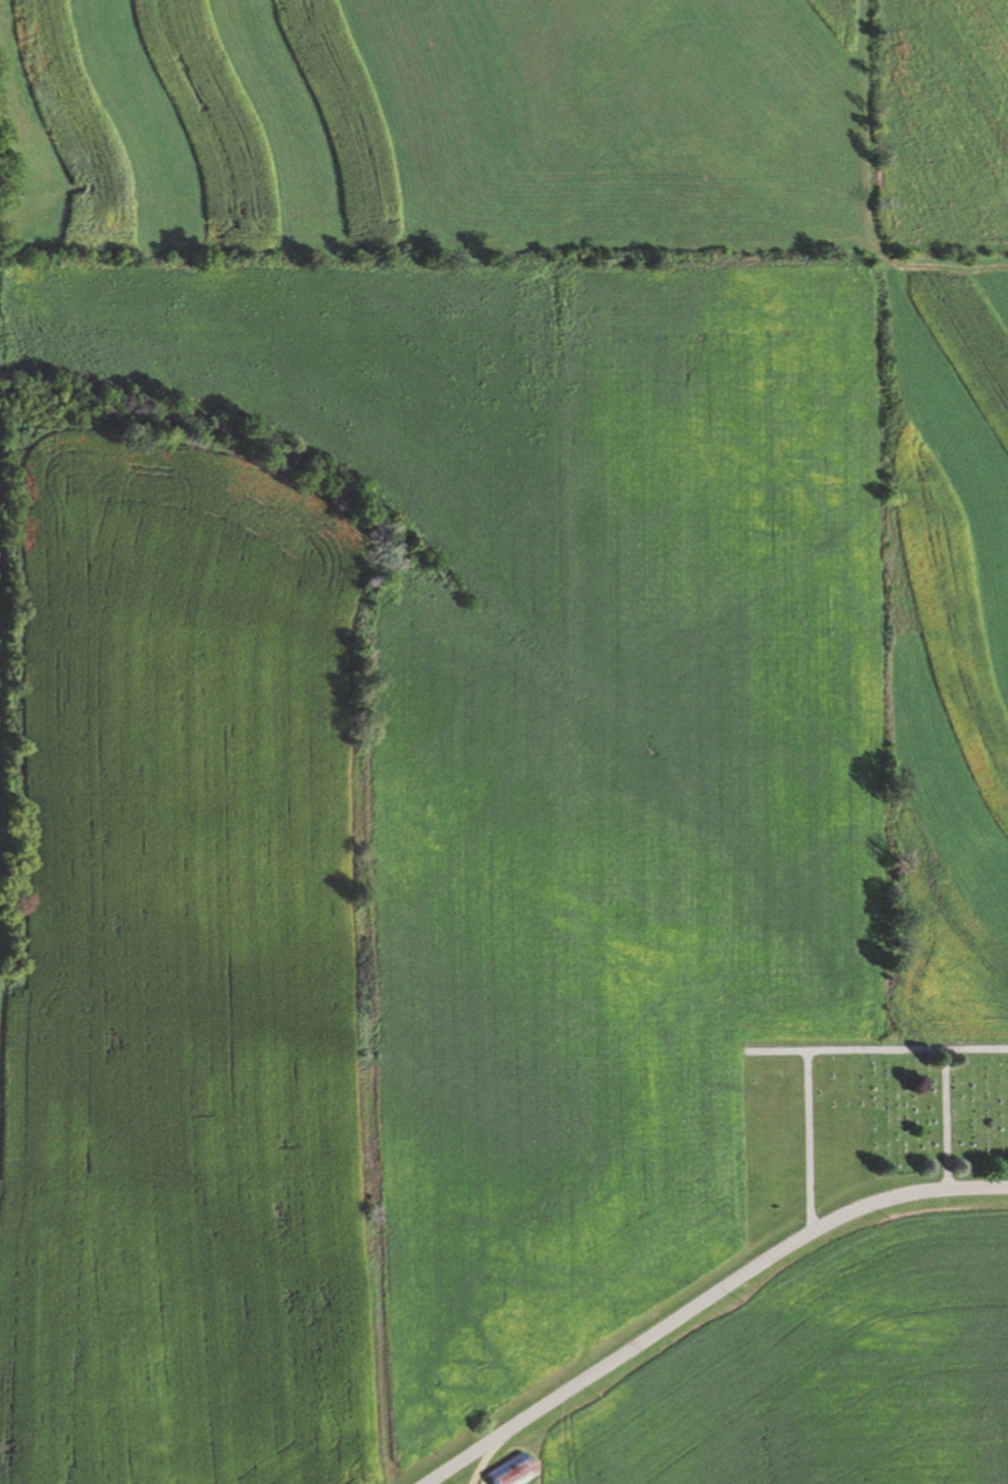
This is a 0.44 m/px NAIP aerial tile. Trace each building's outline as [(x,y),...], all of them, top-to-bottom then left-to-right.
[(536,1474),(520,1483),(493,1483),(487,1474),(522,1451),(536,1474)]
